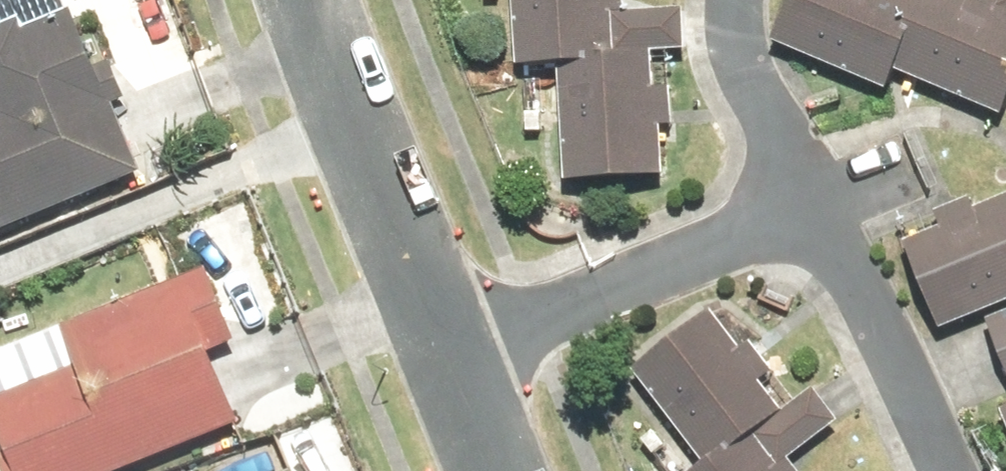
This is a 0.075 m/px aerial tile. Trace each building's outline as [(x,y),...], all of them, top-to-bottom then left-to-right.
[(150,168),(122,102),(135,96),(119,59),(106,64),(79,0),(72,0),(0,30),(0,102),(2,107),(0,108),(0,232),(150,168)] [(524,62),(567,60),(573,178),(671,172),(669,125),(683,124),(681,84),(666,85),(665,49),(696,47),(694,6),(631,10),(630,0),(521,0),(524,62)] [(782,38),(898,89),(907,69),(1005,112),(1005,0),(799,0),(782,38)] [(949,326),(1005,303),(1005,197),(984,206),(980,197),(946,211),(952,225),(914,241),(949,326)] [(16,470),(125,470),(250,422),(221,348),(247,338),(219,266),(72,324),(88,364),(0,399),(0,408),(17,451),(9,454),(16,470)] [(797,455),(848,418),(823,383),(791,406),(770,377),(779,370),(757,340),(748,347),(720,309),(644,363),(714,461),(700,470),(809,470),(797,455)] [(995,316),(1005,344),(1005,312),(995,316)]
